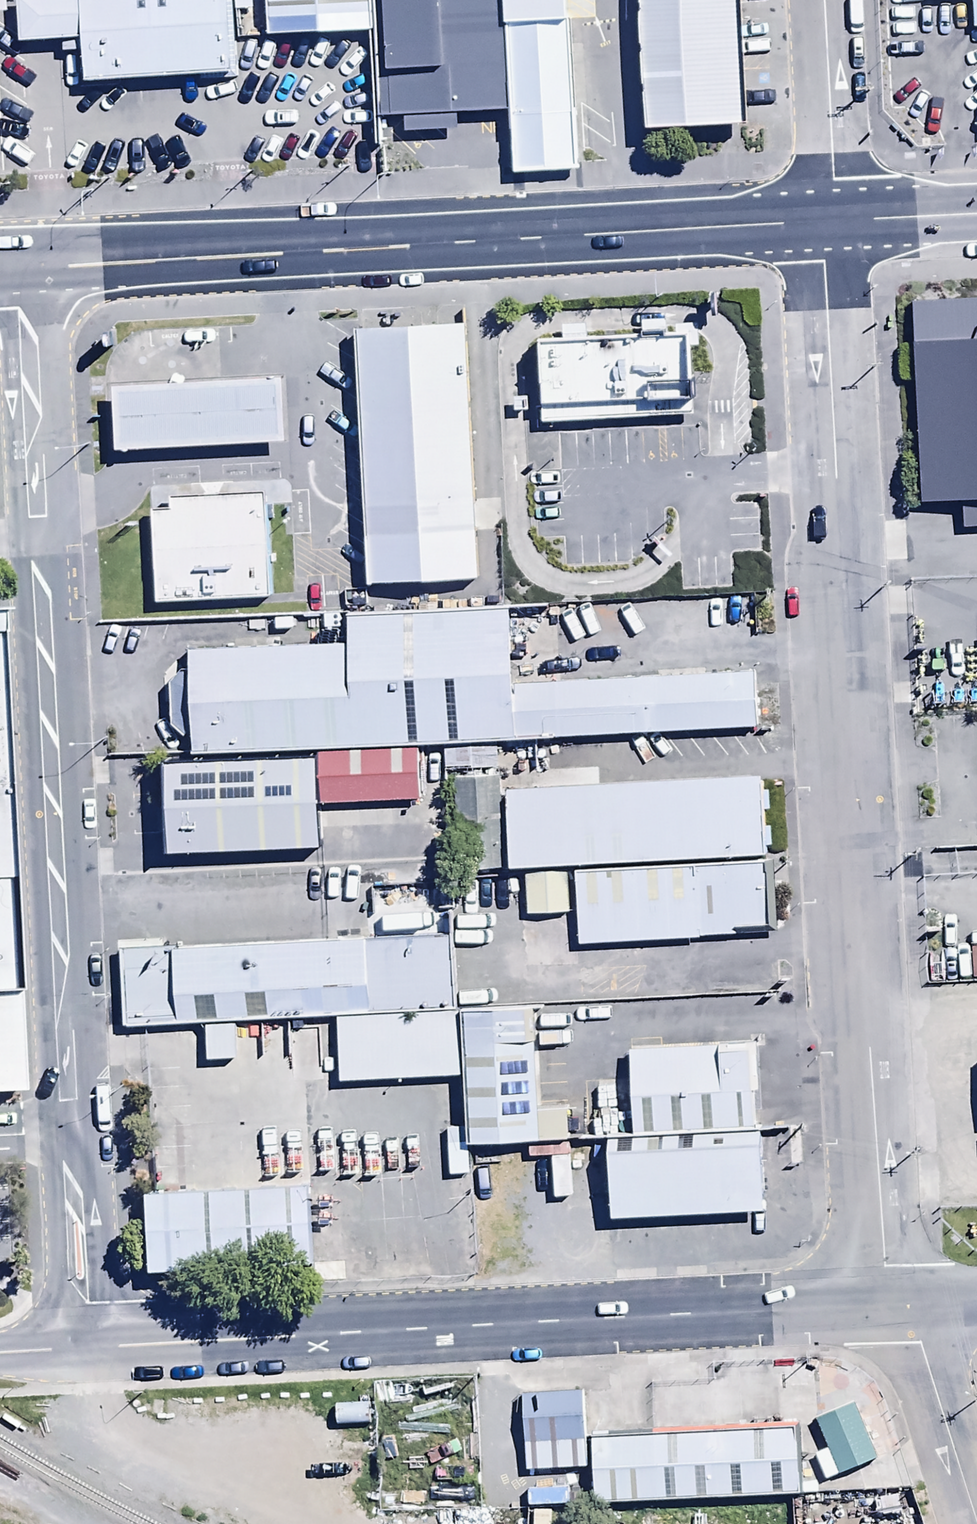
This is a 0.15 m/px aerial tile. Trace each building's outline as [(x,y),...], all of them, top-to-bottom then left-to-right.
[(19,31),(81,29),(82,73),(237,68),(235,0),(18,0),(19,31)] [(272,29),(371,26),(370,0),(271,0),(272,29)] [(441,70),(510,68),(508,0),(438,0),(441,70)] [(644,116),(741,113),(738,0),(641,0),(644,116)] [(443,140),(441,70),(438,2),(380,4),(384,142),(443,140)] [(509,13),(510,68),(513,173),(584,171),(579,11),(509,13)] [(923,304),(928,437),(976,435),(976,302),(923,304)] [(471,319),(360,325),(374,581),(485,574),(471,319)] [(692,334),(531,340),(534,417),(695,411),(692,334)] [(115,382),(117,450),(284,444),(281,375),(115,382)] [(156,494),(162,599),(275,592),(269,488),(156,494)] [(22,1085),(4,609),(0,609),(0,1087),(22,1085)] [(354,644),(194,650),(197,751),(409,744),(405,621),(353,623),(354,644)] [(517,622),(411,625),(415,739),(521,735),(519,684),(517,622)] [(519,684),(521,735),(755,727),(753,676),(519,684)] [(496,765),(495,738),(442,740),(443,768),(496,765)] [(422,754),(324,757),(325,810),(423,806),(422,754)] [(319,843),(316,756),(166,762),(169,848),(319,843)] [(500,776),(452,777),(454,868),(502,867),(500,776)] [(772,779),(514,788),(517,871),(578,869),(581,942),(778,935),(772,779)] [(564,870),(523,872),(524,913),(566,911),(564,870)] [(461,939),(124,951),(127,1026),(346,1018),(463,1014),(461,939)] [(542,1002),(473,1004),(477,1138),(547,1136),(542,1002)] [(465,1075),(463,1014),(346,1018),(348,1079),(465,1075)] [(756,1046),(632,1051),(635,1136),(759,1131),(756,1046)] [(762,1215),(759,1131),(600,1137),(603,1221),(762,1215)] [(303,1178),(155,1183),(158,1280),(306,1275),(303,1178)] [(588,1477),(590,1399),(535,1398),(533,1476),(588,1477)] [(875,1460),(852,1404),(813,1420),(824,1449),(814,1453),(825,1480),(875,1460)] [(802,1433),(606,1439),(608,1502),(804,1496),(802,1433)]
